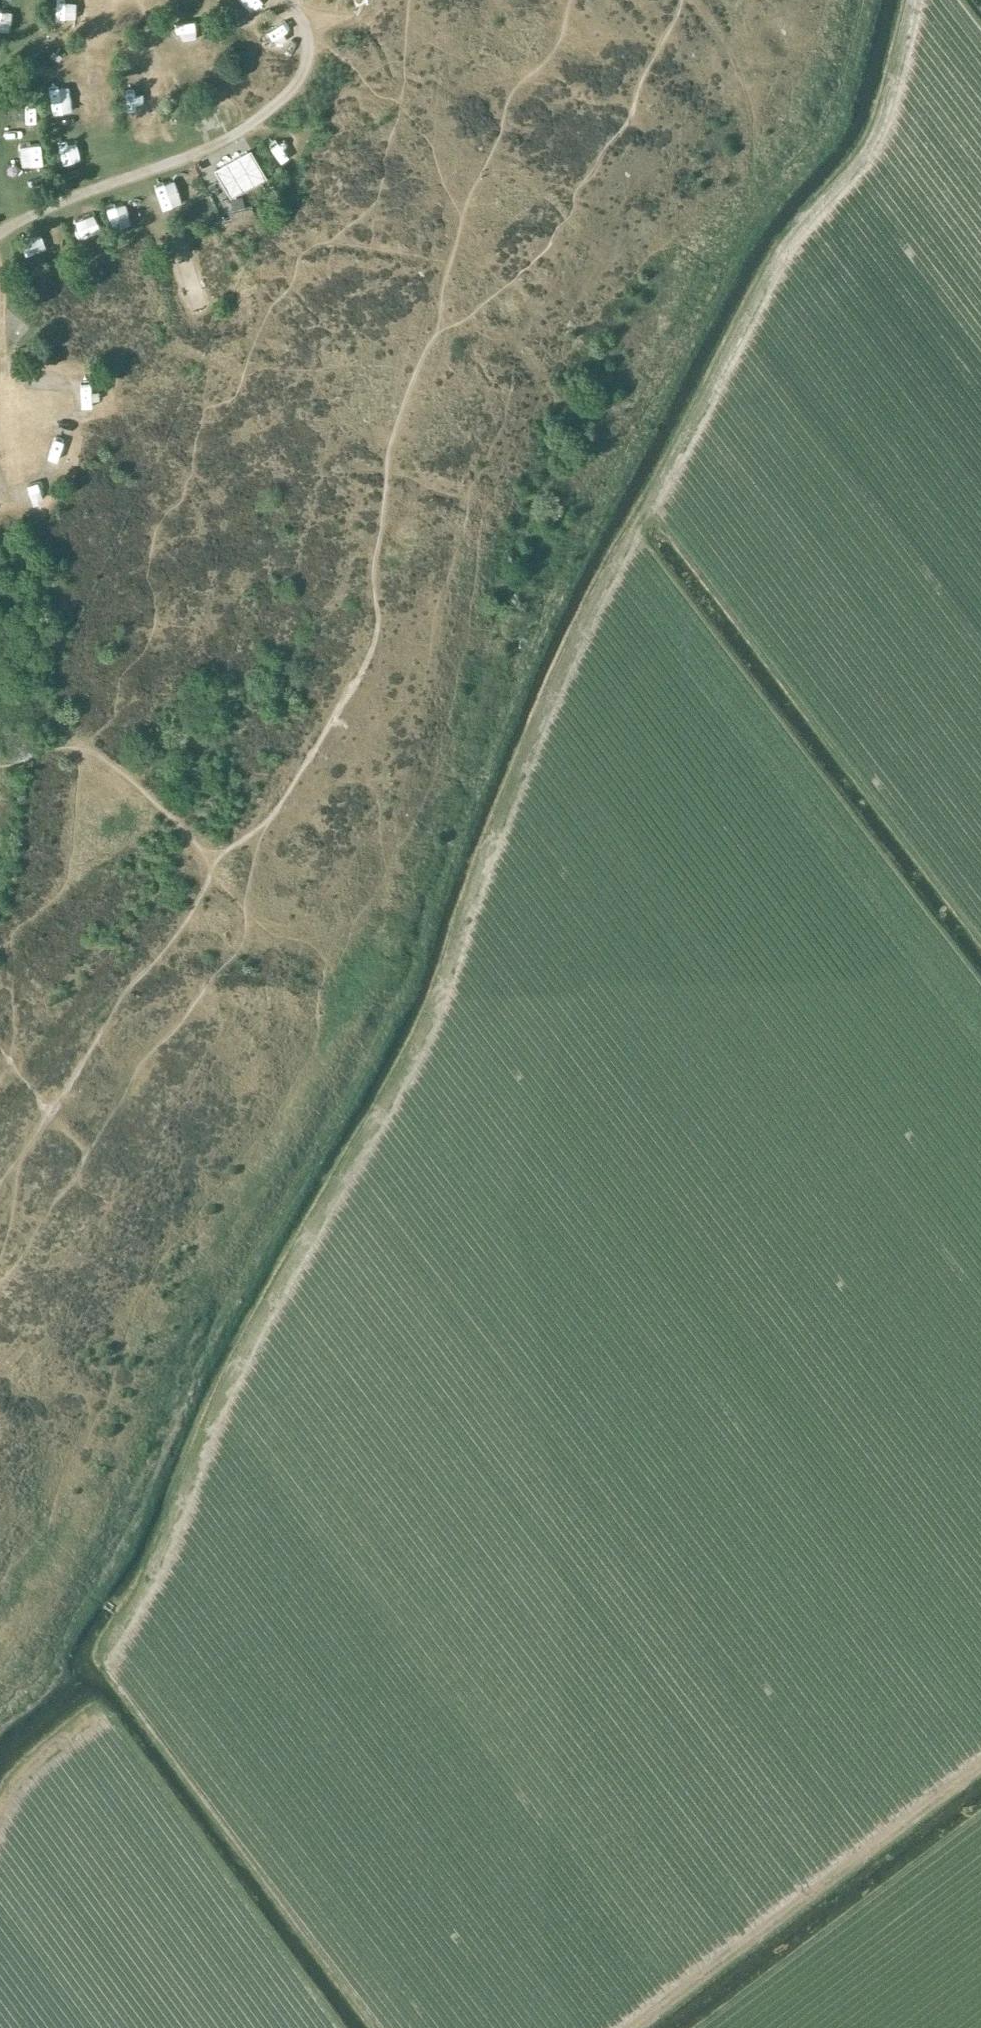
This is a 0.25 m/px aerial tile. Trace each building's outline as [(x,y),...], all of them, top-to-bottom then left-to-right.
[(215,168),(231,197),(267,178),(249,149),(215,168)]
